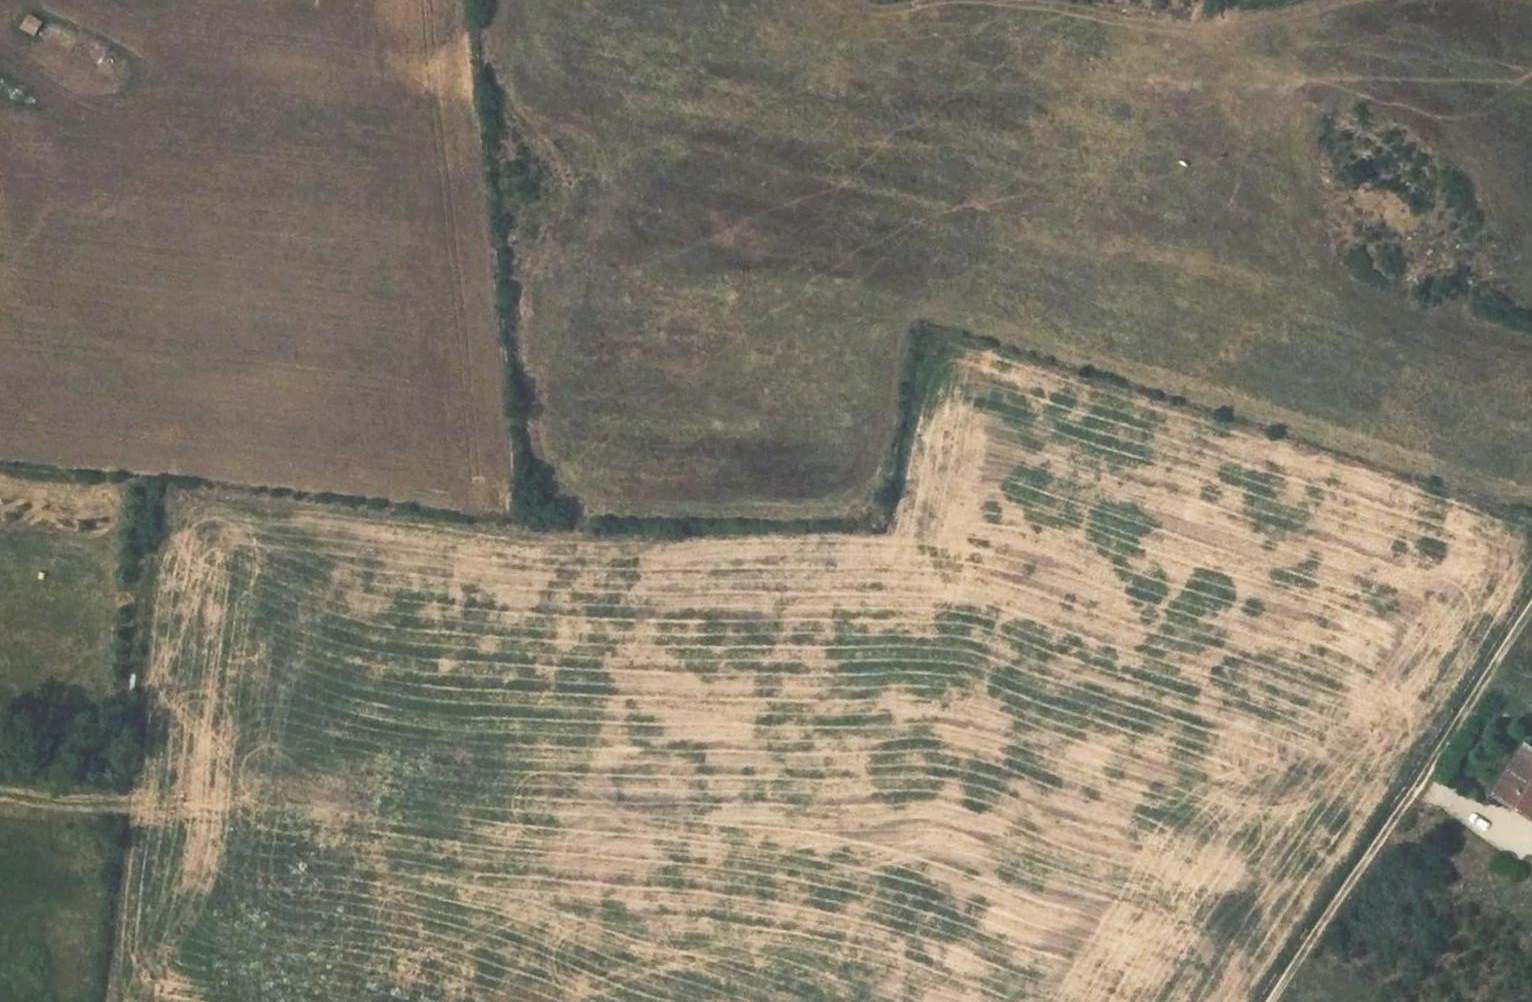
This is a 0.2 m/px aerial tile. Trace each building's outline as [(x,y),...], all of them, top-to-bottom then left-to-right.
[(1520,791),(1489,836),(1520,857),(1523,853),(1531,840),(1531,799),(1520,791)] [(1523,853),(1531,859),(1531,840),(1523,853)]
